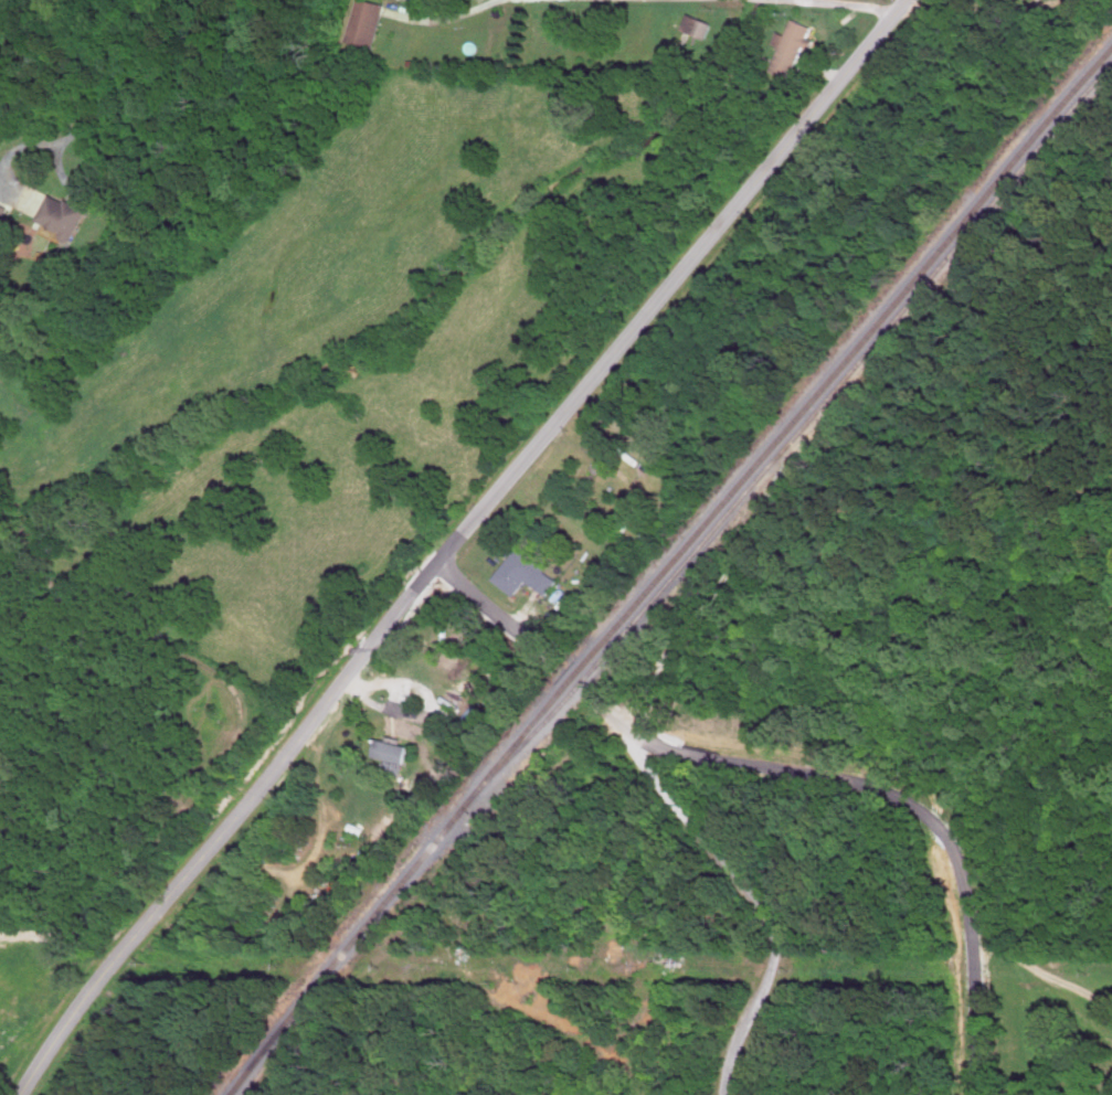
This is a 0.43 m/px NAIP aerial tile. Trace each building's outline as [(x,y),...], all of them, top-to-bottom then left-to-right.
[(372,0),(355,0),(345,40),(375,47),(386,3),(372,0)] [(710,37),(714,21),(689,14),(684,30),(710,37)] [(816,24),(795,18),(790,34),(780,31),(777,43),(783,45),(775,71),(795,77),(805,44),(815,48),(818,38),(812,37),(816,24)] [(89,209),(52,193),(40,220),(66,232),(64,237),(75,241),(89,209)] [(9,207),(0,202),(0,224),(9,207)] [(514,594),(527,578),(546,593),(558,578),(518,546),(493,577),(514,594)] [(408,745),(399,743),(400,740),(377,734),(372,754),(403,762),(408,745)]
